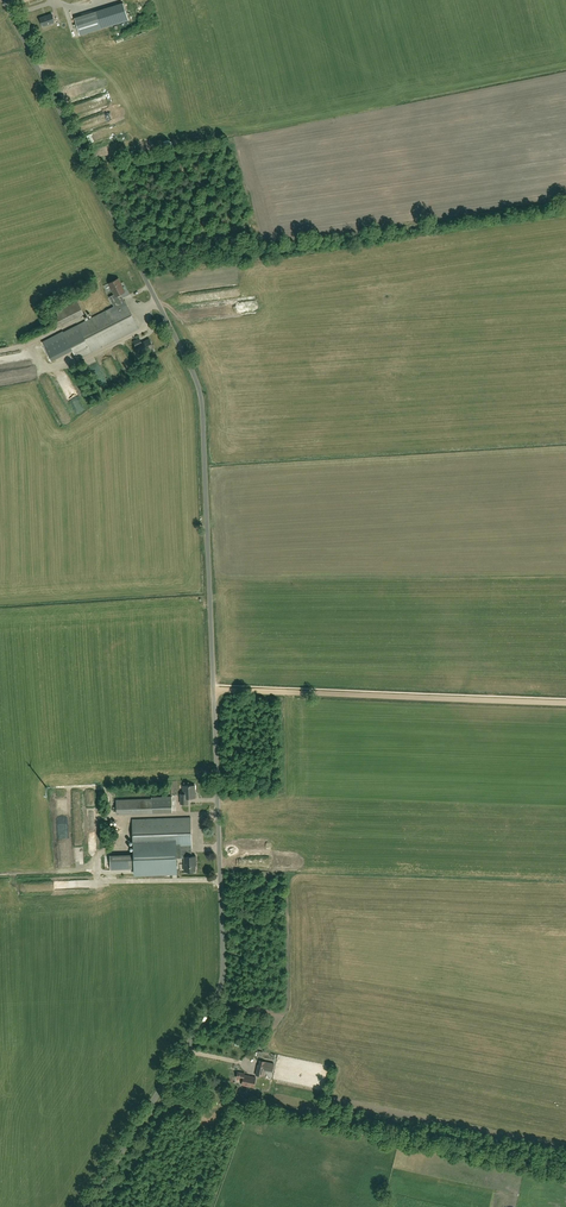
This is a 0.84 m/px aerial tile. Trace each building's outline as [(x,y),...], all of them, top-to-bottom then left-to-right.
[(43,27),(55,23),(52,14),(40,18),(43,27)] [(87,33),(82,16),(80,17),(75,18),(80,35),(85,34),(87,33)] [(120,283),(118,279),(109,283),(114,294),(109,297),(114,306),(78,325),(54,337),(62,352),(72,348),(77,359),(139,328),(125,301),(124,301),(121,294),(125,291),(121,283),(120,283)] [(58,327),(84,313),(78,302),(52,315),(58,327)] [(142,343),(139,338),(133,341),(137,348),(139,347),(143,353),(154,347),(149,339),(142,343)] [(180,803),(188,803),(188,798),(195,797),(195,785),(183,786),(184,797),(180,798),(180,803)] [(117,813),(172,811),(172,796),(152,797),(152,798),(116,800),(117,813)] [(134,850),(134,854),(135,869),(135,875),(177,873),(177,858),(180,858),(184,857),(185,871),(195,871),(195,862),(196,862),(196,856),(192,856),(191,848),(192,848),(191,817),(132,819),(134,850)] [(111,870),(135,869),(134,854),(110,855),(111,870)] [(269,1061),(260,1059),(260,1060),(259,1060),(258,1065),(256,1075),(263,1076),(264,1074),(266,1075),(267,1069),(273,1071),(274,1063),(269,1062),(269,1061)] [(254,1087),(256,1077),(244,1075),(245,1073),(238,1071),(237,1076),(243,1078),(242,1085),(254,1087)]
